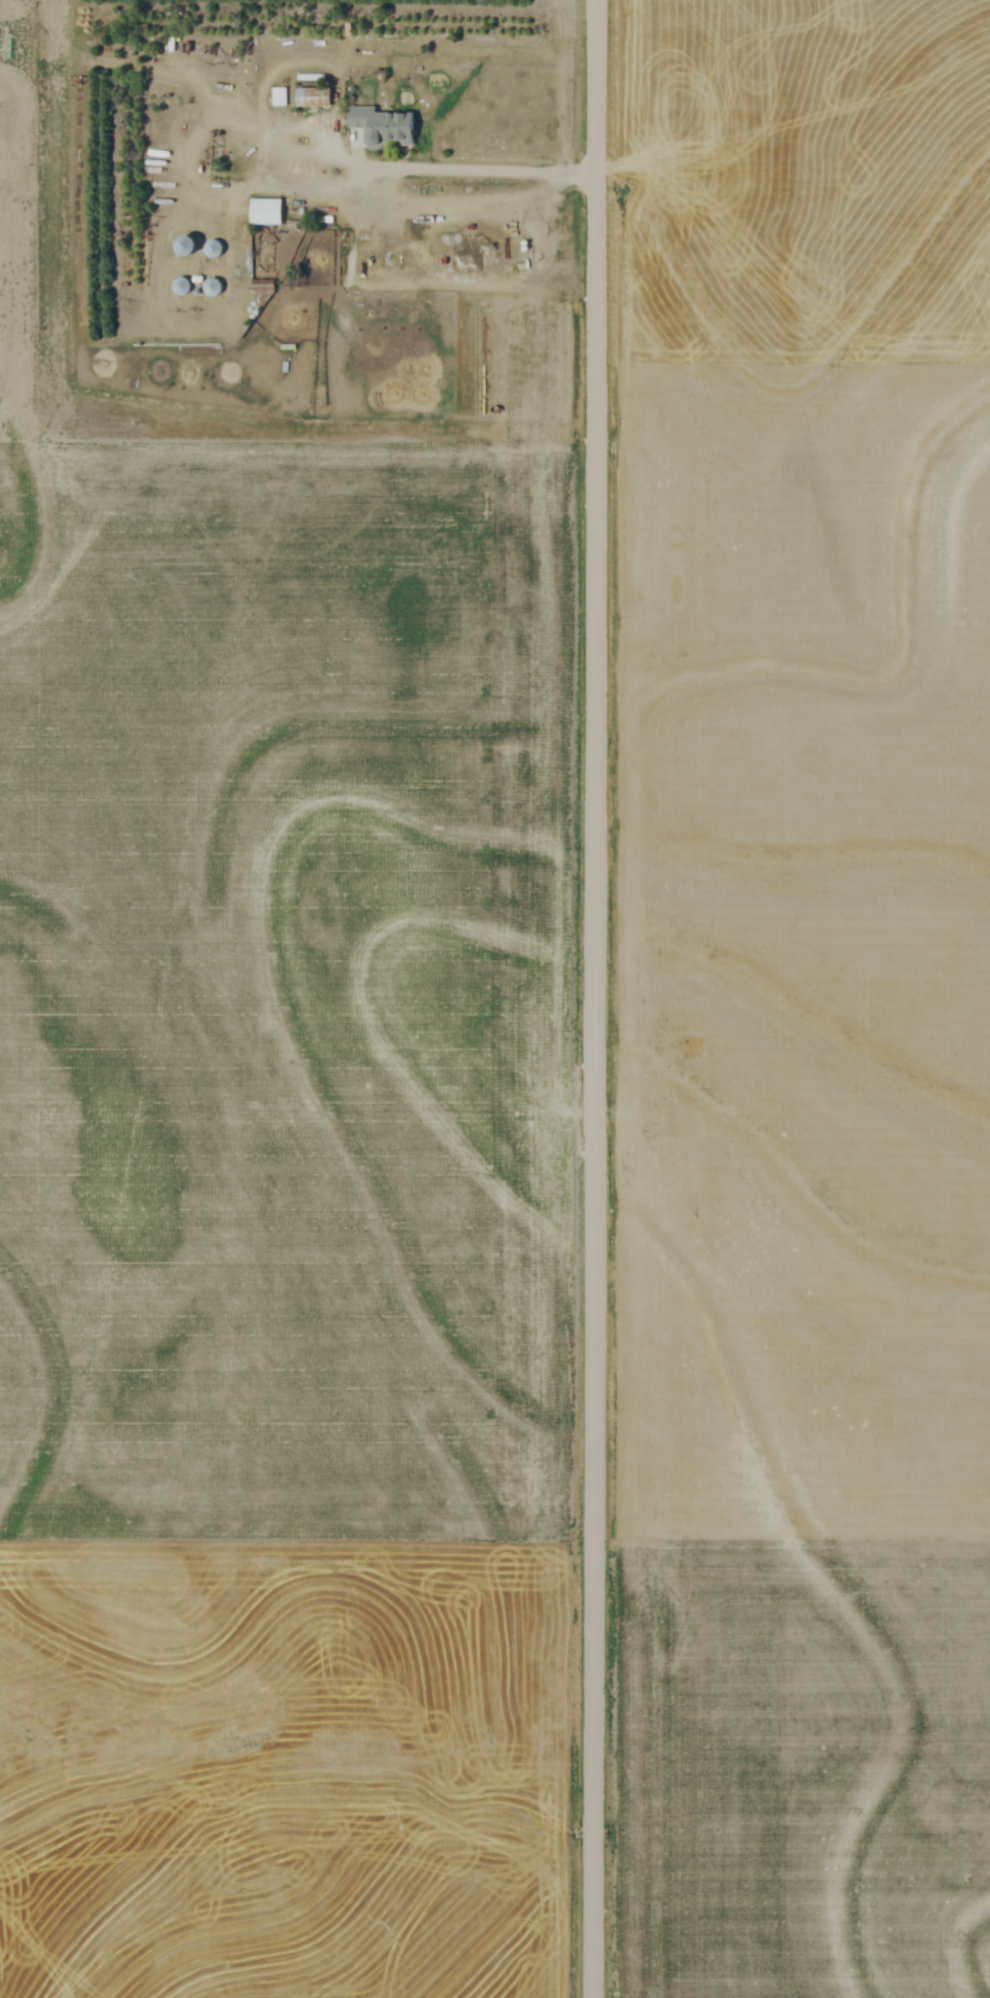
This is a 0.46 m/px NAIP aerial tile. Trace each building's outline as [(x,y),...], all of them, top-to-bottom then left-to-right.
[(273,104),(286,104),(286,85),(273,85),(273,104)] [(297,86),(297,104),(331,104),(331,86),(297,86)] [(401,124),(401,111),(355,111),(355,124),(401,124)] [(282,197),(250,197),(250,223),(282,223),(282,197)] [(196,235),(180,234),(179,252),(195,253),(196,235)] [(213,258),(224,248),(215,238),(204,249),(213,258)] [(207,251),(207,247),(204,243),(201,241),(196,241),(193,243),(190,246),(188,250),(189,254),(192,257),(195,259),(199,260),(203,258),(206,255),(207,251)] [(233,251),(232,247),(229,244),(224,243),(220,244),(217,247),(216,251),(217,255),(220,258),(224,260),(229,258),(232,255),(233,251)] [(172,284),(181,295),(192,285),(183,274),(172,284)] [(202,286),(212,296),(223,285),(212,275),(202,286)] [(201,290),(201,286),(199,282),(195,279),(190,279),(186,281),(184,285),(184,290),(186,294),(190,296),(194,296),(198,294),(201,290)] [(273,279),(251,279),(251,289),(273,289),(273,279)] [(232,290),(231,286),(228,283),(224,281),(220,282),(217,285),(215,288),(216,293),(219,296),(223,297),(227,297),(230,294),(232,290)]
